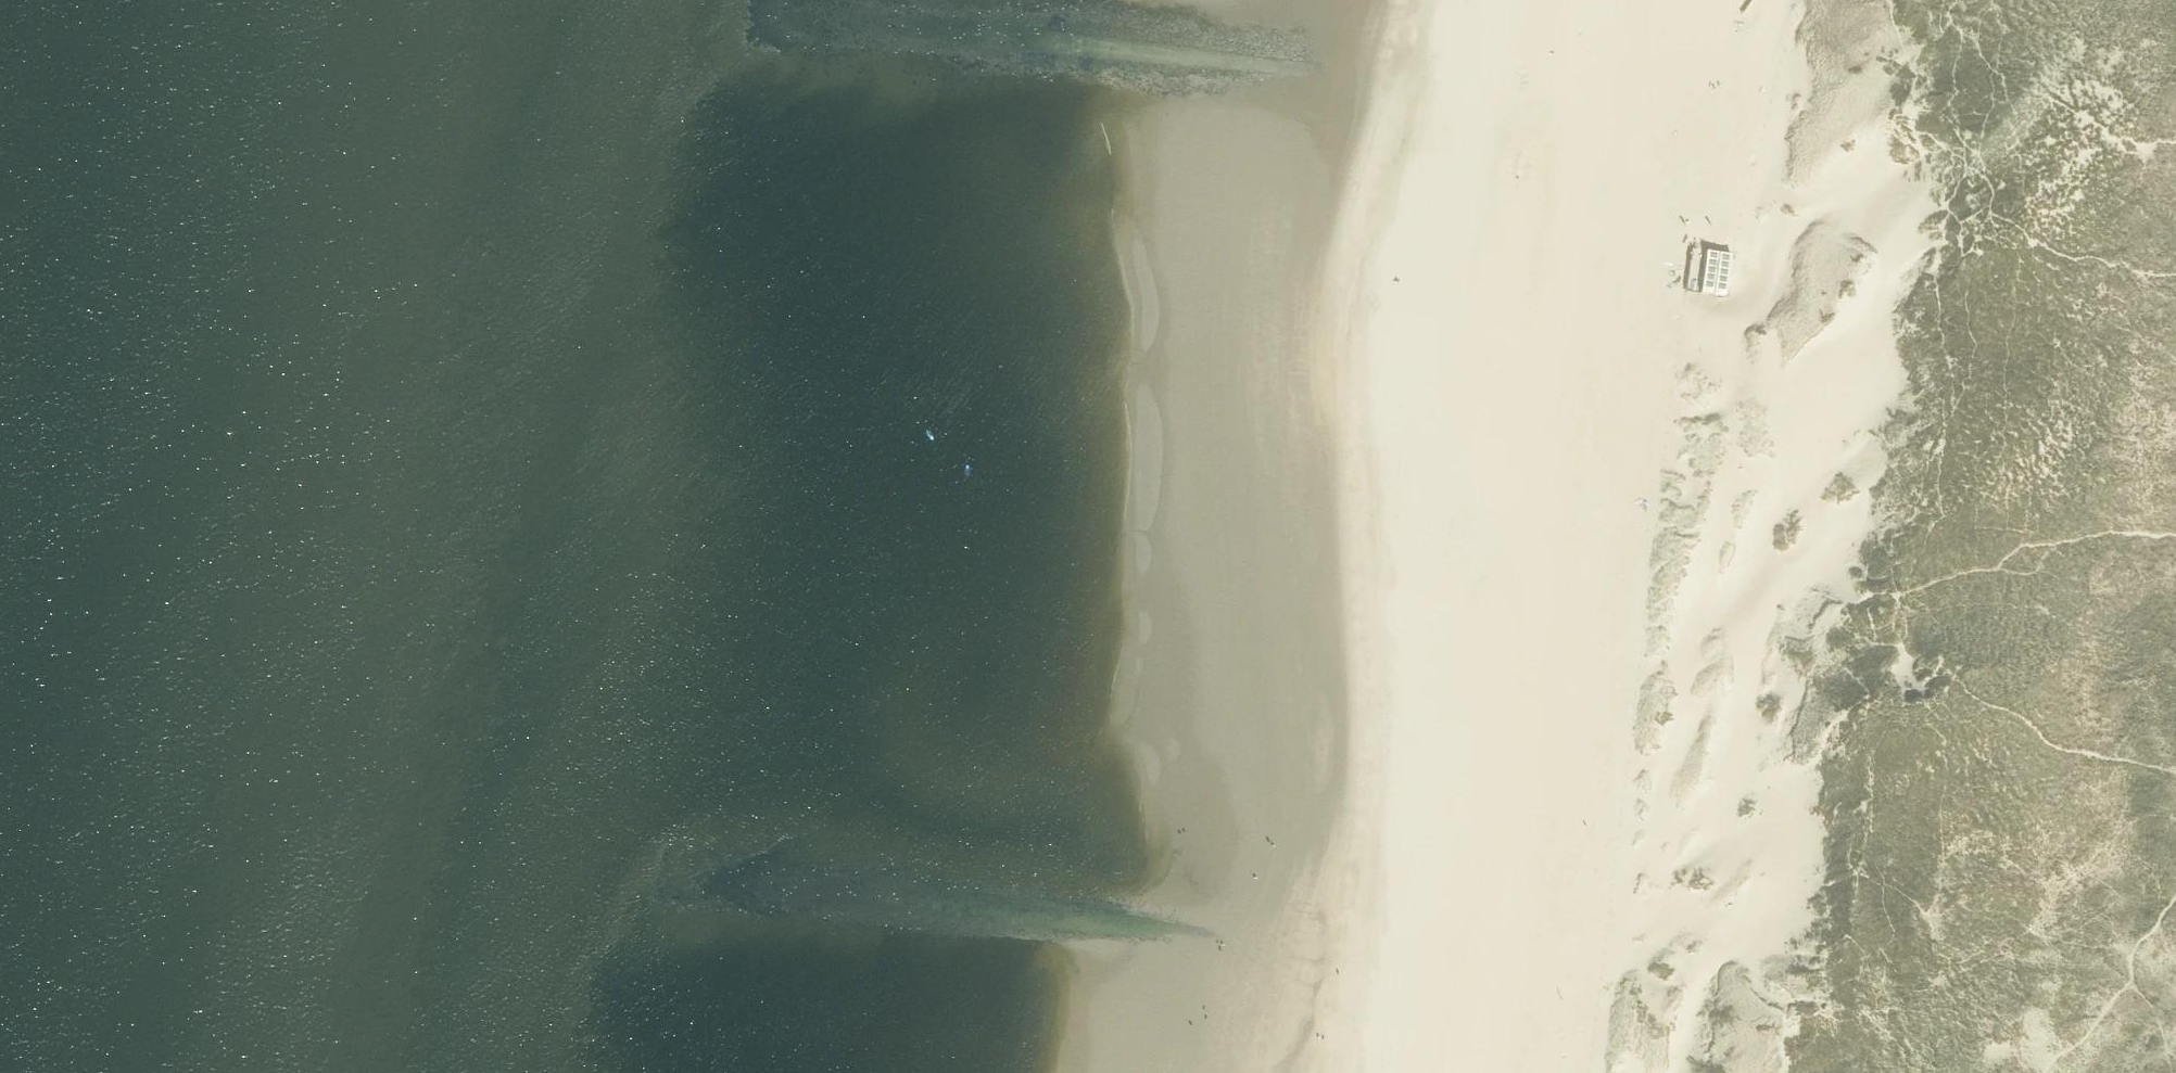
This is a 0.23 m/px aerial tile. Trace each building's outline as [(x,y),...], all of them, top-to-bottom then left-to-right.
[(1698,296),(1725,300),(1730,258),(1704,254),(1698,296)]
